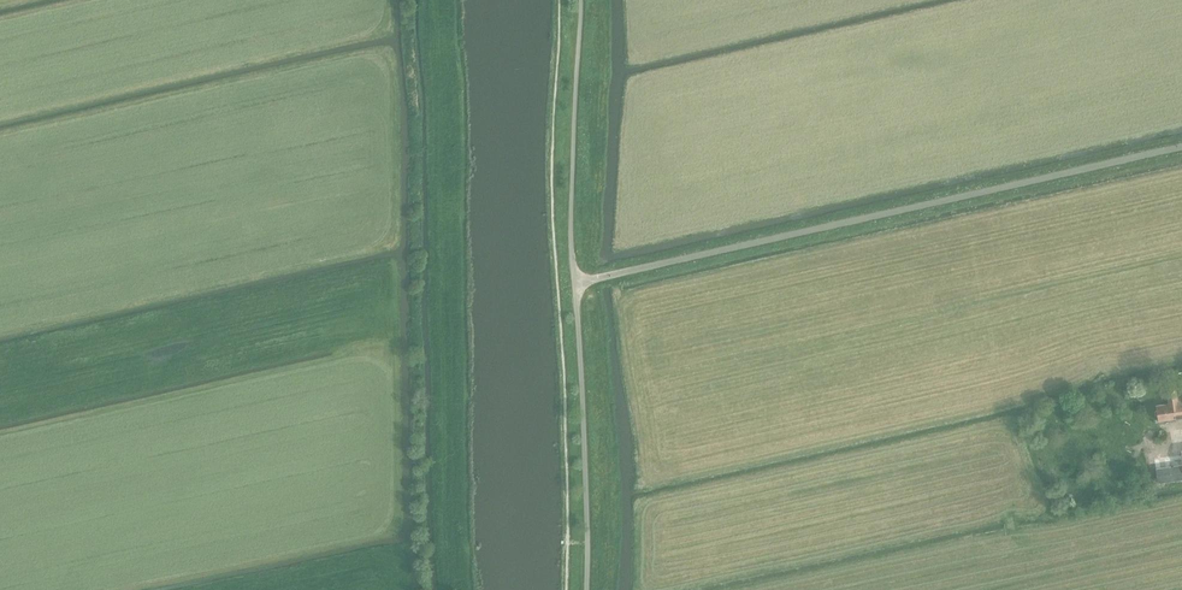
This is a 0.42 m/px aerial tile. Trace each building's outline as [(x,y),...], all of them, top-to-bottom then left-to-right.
[(1155,411),(1156,415),(1158,416),(1159,421),(1181,418),(1181,393),(1177,394),(1176,386),(1166,388),(1169,404),(1156,406),(1157,410),(1155,411)] [(1156,468),(1158,483),(1181,479),(1181,464),(1156,468)]
